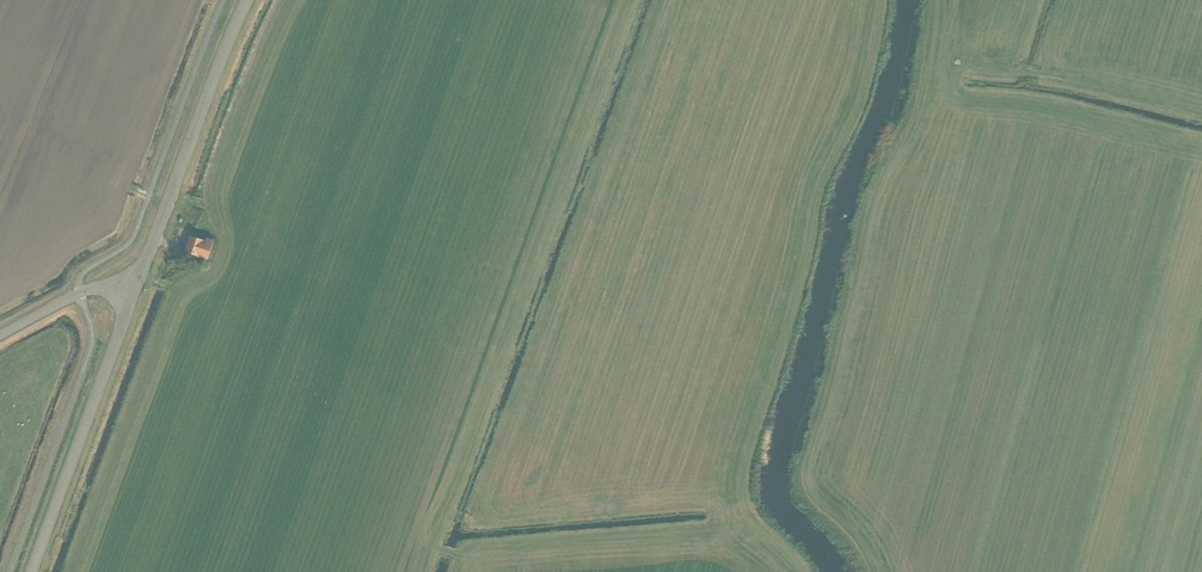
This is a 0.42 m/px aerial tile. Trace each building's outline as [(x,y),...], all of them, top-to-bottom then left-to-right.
[(207,239),(206,242),(191,236),(186,252),(208,260),(214,241),(207,239)]
